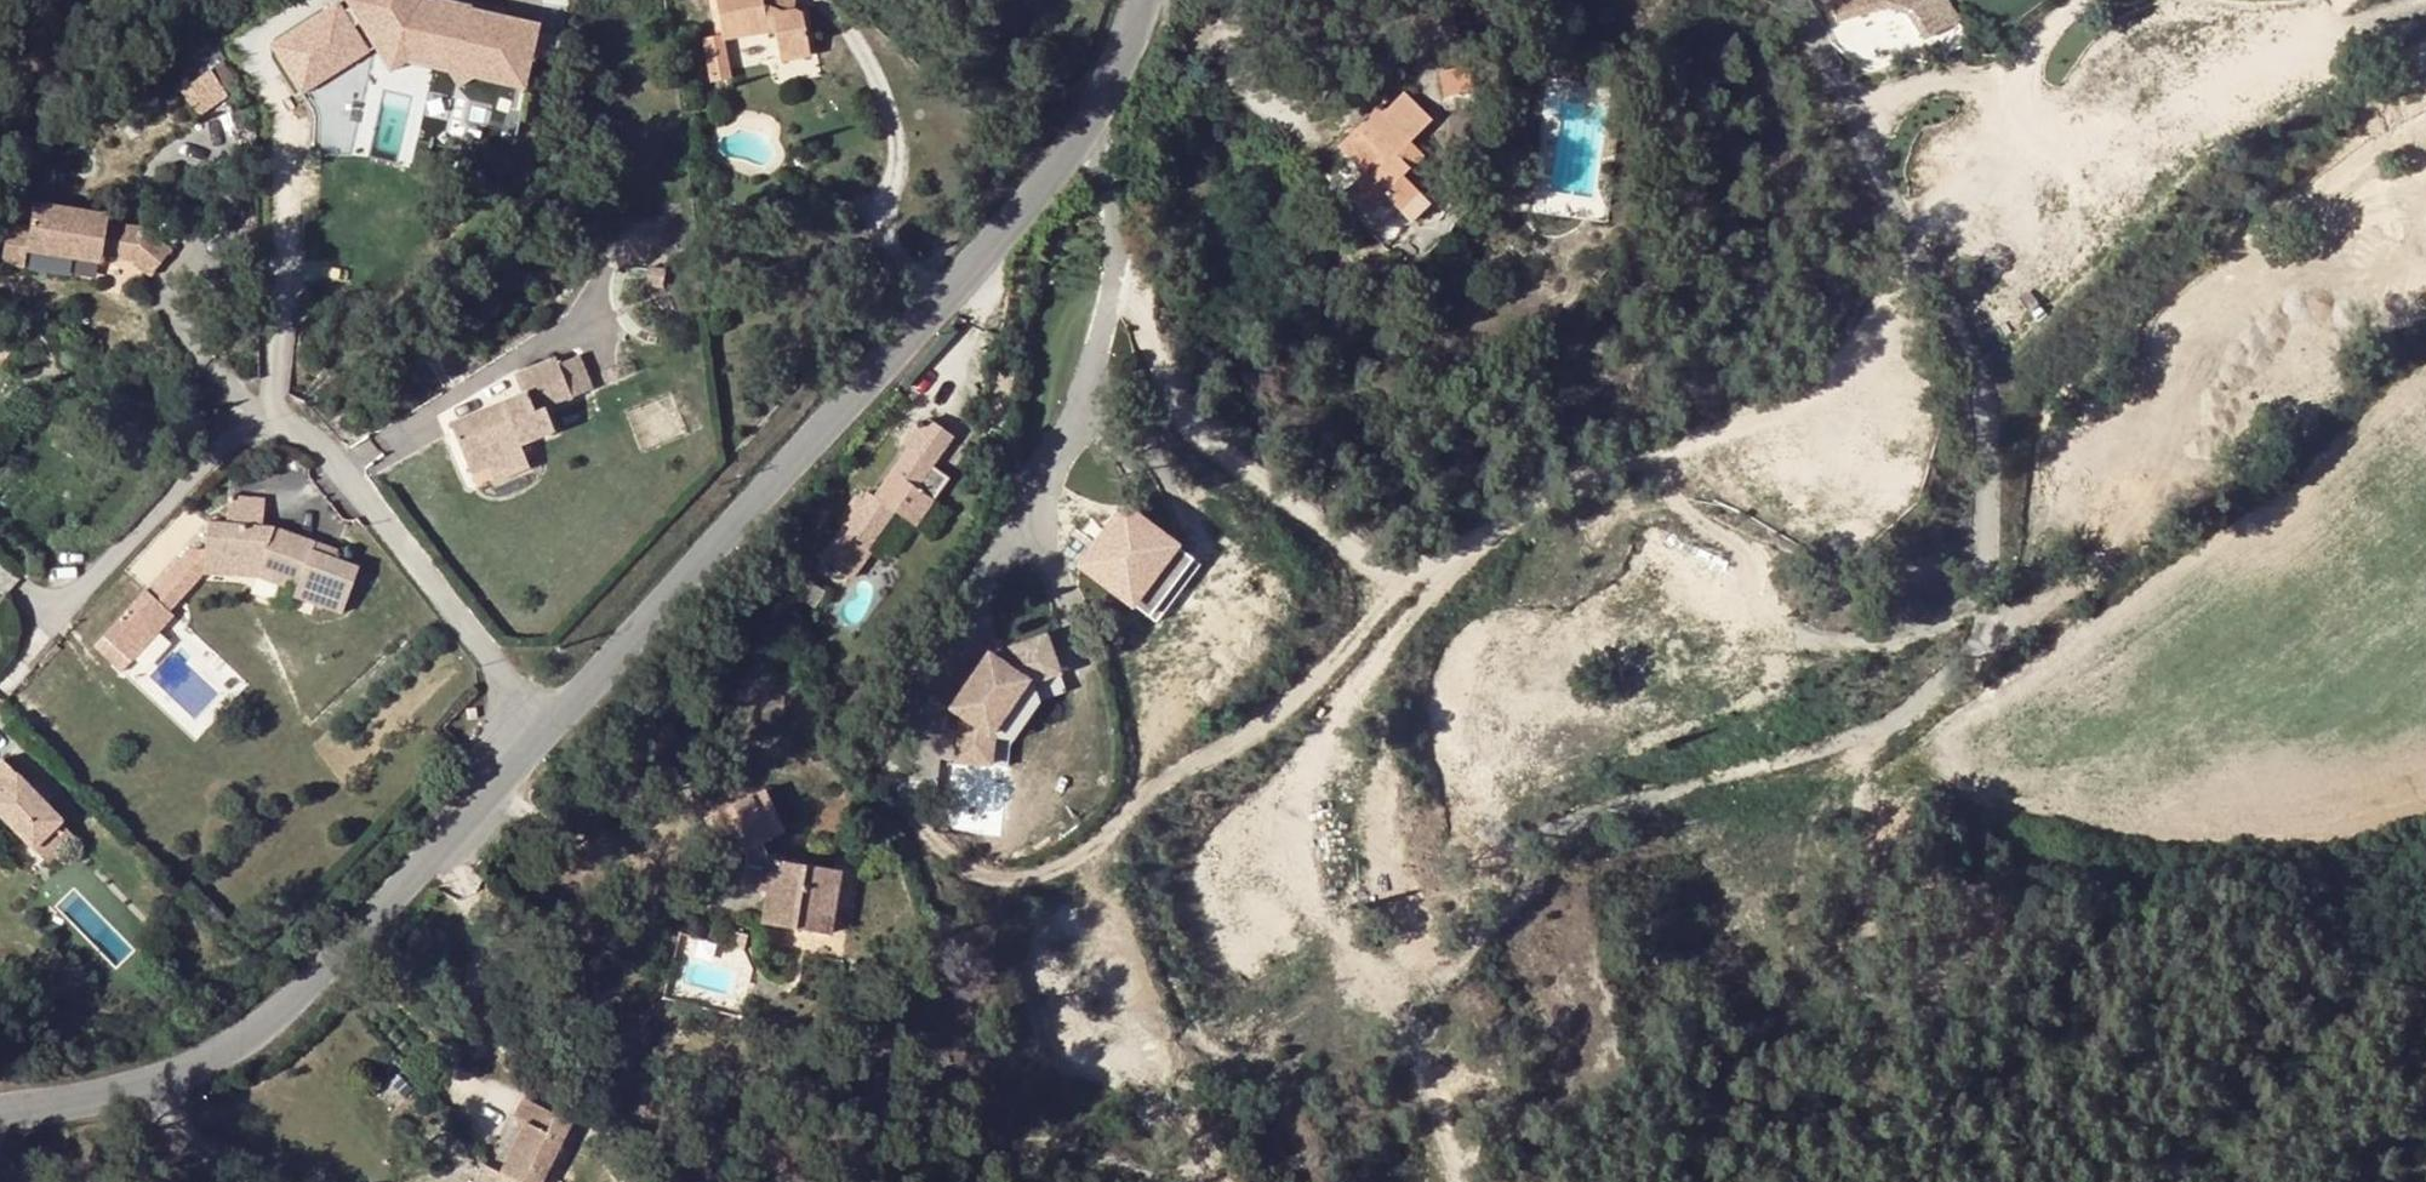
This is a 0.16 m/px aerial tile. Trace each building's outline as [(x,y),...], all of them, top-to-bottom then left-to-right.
[(392,49),(411,37),(458,47),(466,58),(517,70),(527,21),(431,0),(360,0),(392,49)] [(723,38),(769,30),(775,34),(781,60),(810,55),(803,16),(795,12),(782,13),(765,6),(764,0),(715,0),(721,34),(723,38)] [(1945,0),(1834,0),(1840,21),(1888,8),(1888,7),(1917,16),(1930,38),(1959,22),(1945,0)] [(332,6),(281,39),(307,80),(358,47),(332,6)] [(712,80),(731,78),(723,38),(721,34),(705,37),(712,80)] [(191,85),(186,78),(177,84),(194,108),(234,80),(222,63),(191,85)] [(1476,67),(1464,75),(1479,98),(1491,91),(1476,67)] [(1425,127),(1424,107),(1413,95),(1394,115),(1388,110),(1346,153),(1364,169),(1344,189),(1396,239),(1432,201),(1411,180),(1432,157),(1419,144),(1427,135),(1425,127)] [(1424,107),(1425,127),(1427,135),(1440,122),(1424,107)] [(98,253),(104,221),(106,213),(31,201),(27,225),(6,221),(0,257),(0,261),(22,264),(24,247),(98,260),(98,253)] [(142,228),(104,221),(98,253),(128,259),(142,228)] [(142,228),(128,259),(147,273),(168,249),(142,228)] [(521,377),(529,395),(517,400),(568,396),(559,374),(555,365),(521,377)] [(568,396),(571,403),(590,395),(578,367),(559,374),(568,396)] [(568,396),(517,400),(503,406),(508,417),(494,424),(489,411),(450,427),(470,476),(488,469),(522,455),(520,450),(555,435),(546,413),(571,403),(568,396)] [(494,424),(508,417),(503,406),(489,411),(494,424)] [(905,443),(913,449),(879,495),(872,490),(868,494),(855,511),(823,554),(852,575),(872,549),(889,561),(917,523),(952,478),(934,464),(955,436),(922,435),(915,430),(905,443)] [(522,455),(488,469),(494,484),(528,470),(522,455)] [(849,507),(855,511),(868,494),(862,490),(849,507)] [(345,622),(361,575),(326,562),(315,557),(318,548),(279,533),(266,530),(268,504),(233,500),(230,527),(211,527),(208,570),(261,573),(289,584),(300,588),(295,603),(345,622)] [(1119,501),(1069,560),(1137,616),(1186,558),(1119,501)] [(315,557),(326,562),(329,553),(318,548),(315,557)] [(154,599),(174,617),(207,578),(208,570),(209,555),(193,555),(154,599)] [(261,573),(208,570),(207,578),(259,582),(287,592),(289,584),(261,573)] [(154,599),(150,595),(98,651),(126,677),(178,621),(174,617),(154,599)] [(963,747),(997,754),(1002,726),(1000,722),(1037,670),(1041,673),(1071,663),(1059,625),(1019,636),(1011,648),(1000,641),(964,696),(976,705),(972,710),(963,747)] [(468,707),(470,718),(479,717),(478,706),(468,707)] [(62,820),(44,801),(32,789),(3,759),(0,762),(0,811),(34,847),(37,845),(50,859),(73,837),(60,822),(62,820)] [(38,783),(32,789),(44,801),(50,796),(38,783)] [(711,807),(729,852),(763,838),(745,793),(711,807)] [(763,923),(781,926),(832,934),(843,872),(766,860),(761,892),(768,893),(763,923)] [(782,952),(781,926),(763,923),(764,952),(782,952)] [(503,1170),(527,1181),(544,1181),(572,1122),(525,1100),(515,1119),(525,1124),(503,1170)] [(503,1170),(484,1163),(474,1179),(481,1181),(527,1181),(503,1170)]
